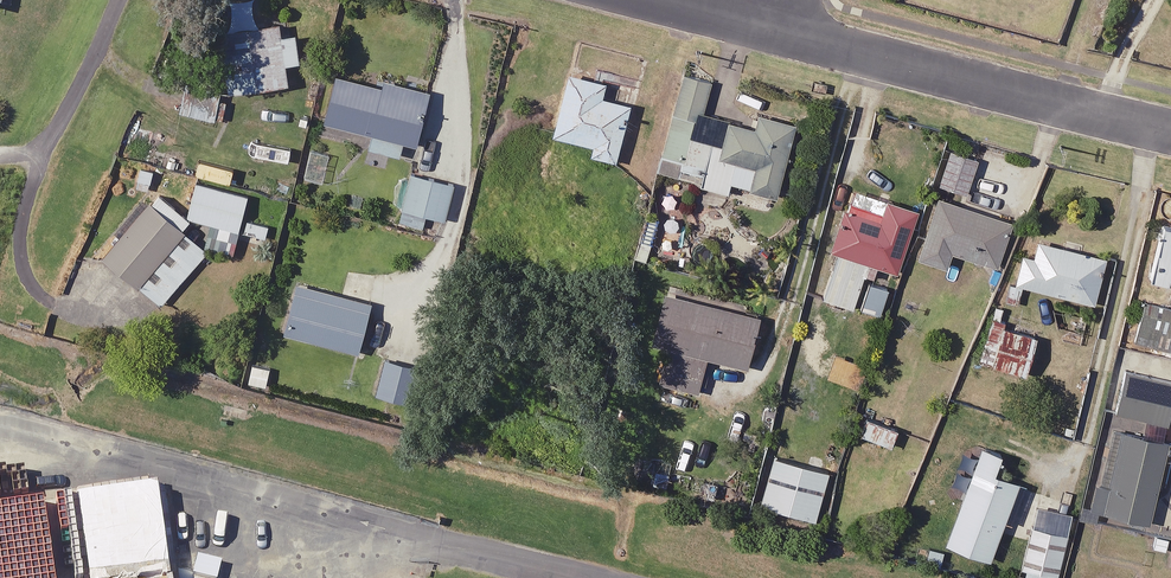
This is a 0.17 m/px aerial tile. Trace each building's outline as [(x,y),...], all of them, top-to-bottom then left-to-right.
[(279,20),(221,26),(227,87),(287,81),(285,61),(299,59),(296,30),(280,32),(279,20)] [(605,78),(568,69),(552,132),(593,143),(590,152),(615,159),(630,101),(601,93),(605,78)] [(711,79),(684,71),(656,169),(728,190),(731,181),(775,193),(797,118),(759,108),(754,126),(702,111),(711,79)] [(428,90),(336,72),(326,121),(371,130),(368,146),(400,152),(403,139),(417,142),(428,90)] [(227,90),(185,82),(179,110),(222,118),(227,90)] [(977,157),(950,148),(939,182),(967,191),(977,157)] [(251,193),(234,188),(167,169),(166,173),(141,166),(135,186),(154,191),(152,194),(102,253),(162,303),(207,249),(182,228),(191,216),(217,223),(213,235),(228,239),(225,248),(234,251),(251,193)] [(454,183),(412,172),(400,220),(422,226),(425,212),(445,217),(454,183)] [(882,312),(891,285),(875,280),(879,266),(895,271),(896,268),(915,206),(852,186),(831,256),(823,281),(859,293),(856,304),(882,312)] [(1012,222),(938,194),(916,254),(946,265),(952,249),(996,265),(1012,222)] [(274,222),(247,214),(242,233),(269,240),(274,222)] [(1161,221),(1148,277),(1170,282),(1170,223),(1161,221)] [(1105,255),(1038,237),(1033,254),(1020,250),(1007,299),(1018,302),(1023,282),(1093,301),(1105,255)] [(316,268),(301,264),(283,330),(357,350),(370,302),(311,286),(316,268)] [(758,312),(664,289),(651,340),(669,344),(660,381),(697,390),(706,354),(746,364),(758,312)] [(1145,301),(1136,340),(1170,348),(1170,308),(1145,301)] [(1036,332),(1001,321),(994,342),(984,339),(978,357),(1024,371),(1036,332)] [(420,366),(384,356),(375,391),(410,401),(420,366)] [(271,366),(251,361),(247,380),(266,384),(271,366)] [(1167,424),(1170,407),(1170,381),(1128,370),(1117,411),(1147,419),(1167,424)] [(898,426),(867,414),(860,432),(891,444),(898,426)] [(1123,426),(1108,483),(1093,479),(1086,504),(1114,511),(1148,520),(1168,438),(1163,436),(1167,424),(1147,419),(1143,431),(1123,426)] [(1000,450),(980,443),(945,539),(990,556),(1004,518),(1012,521),(1027,482),(993,469),(1000,450)] [(827,467),(773,452),(760,502),(814,517),(827,467)] [(1037,501),(1018,577),(1057,577),(1074,510),(1037,501)]
